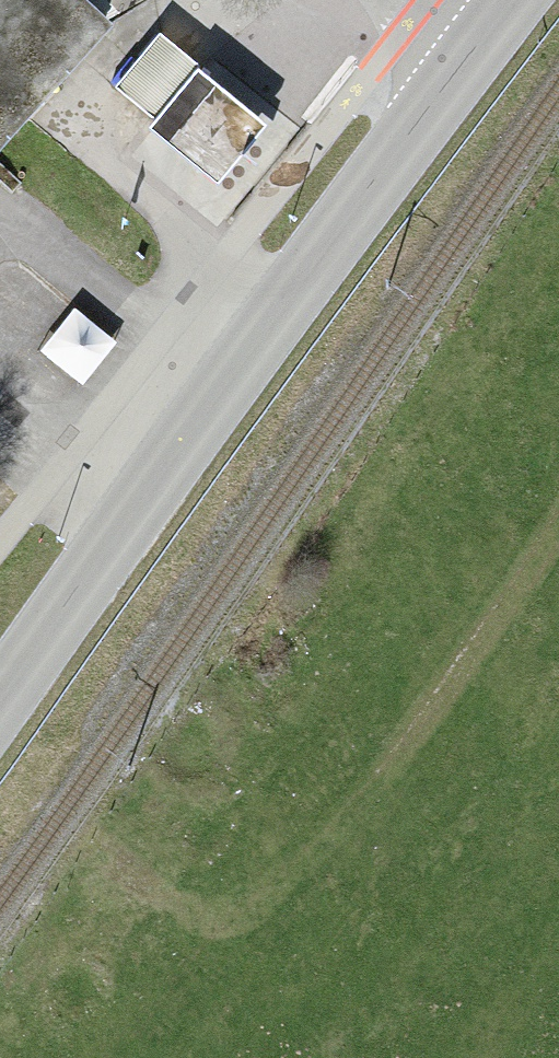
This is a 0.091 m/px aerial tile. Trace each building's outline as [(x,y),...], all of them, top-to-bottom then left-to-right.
[(110,24),(83,0),(0,0),(0,146),(110,24)] [(199,64),(162,35),(119,90),(156,119),(199,64)] [(265,125),(199,73),(154,129),(220,181),(265,125)]
